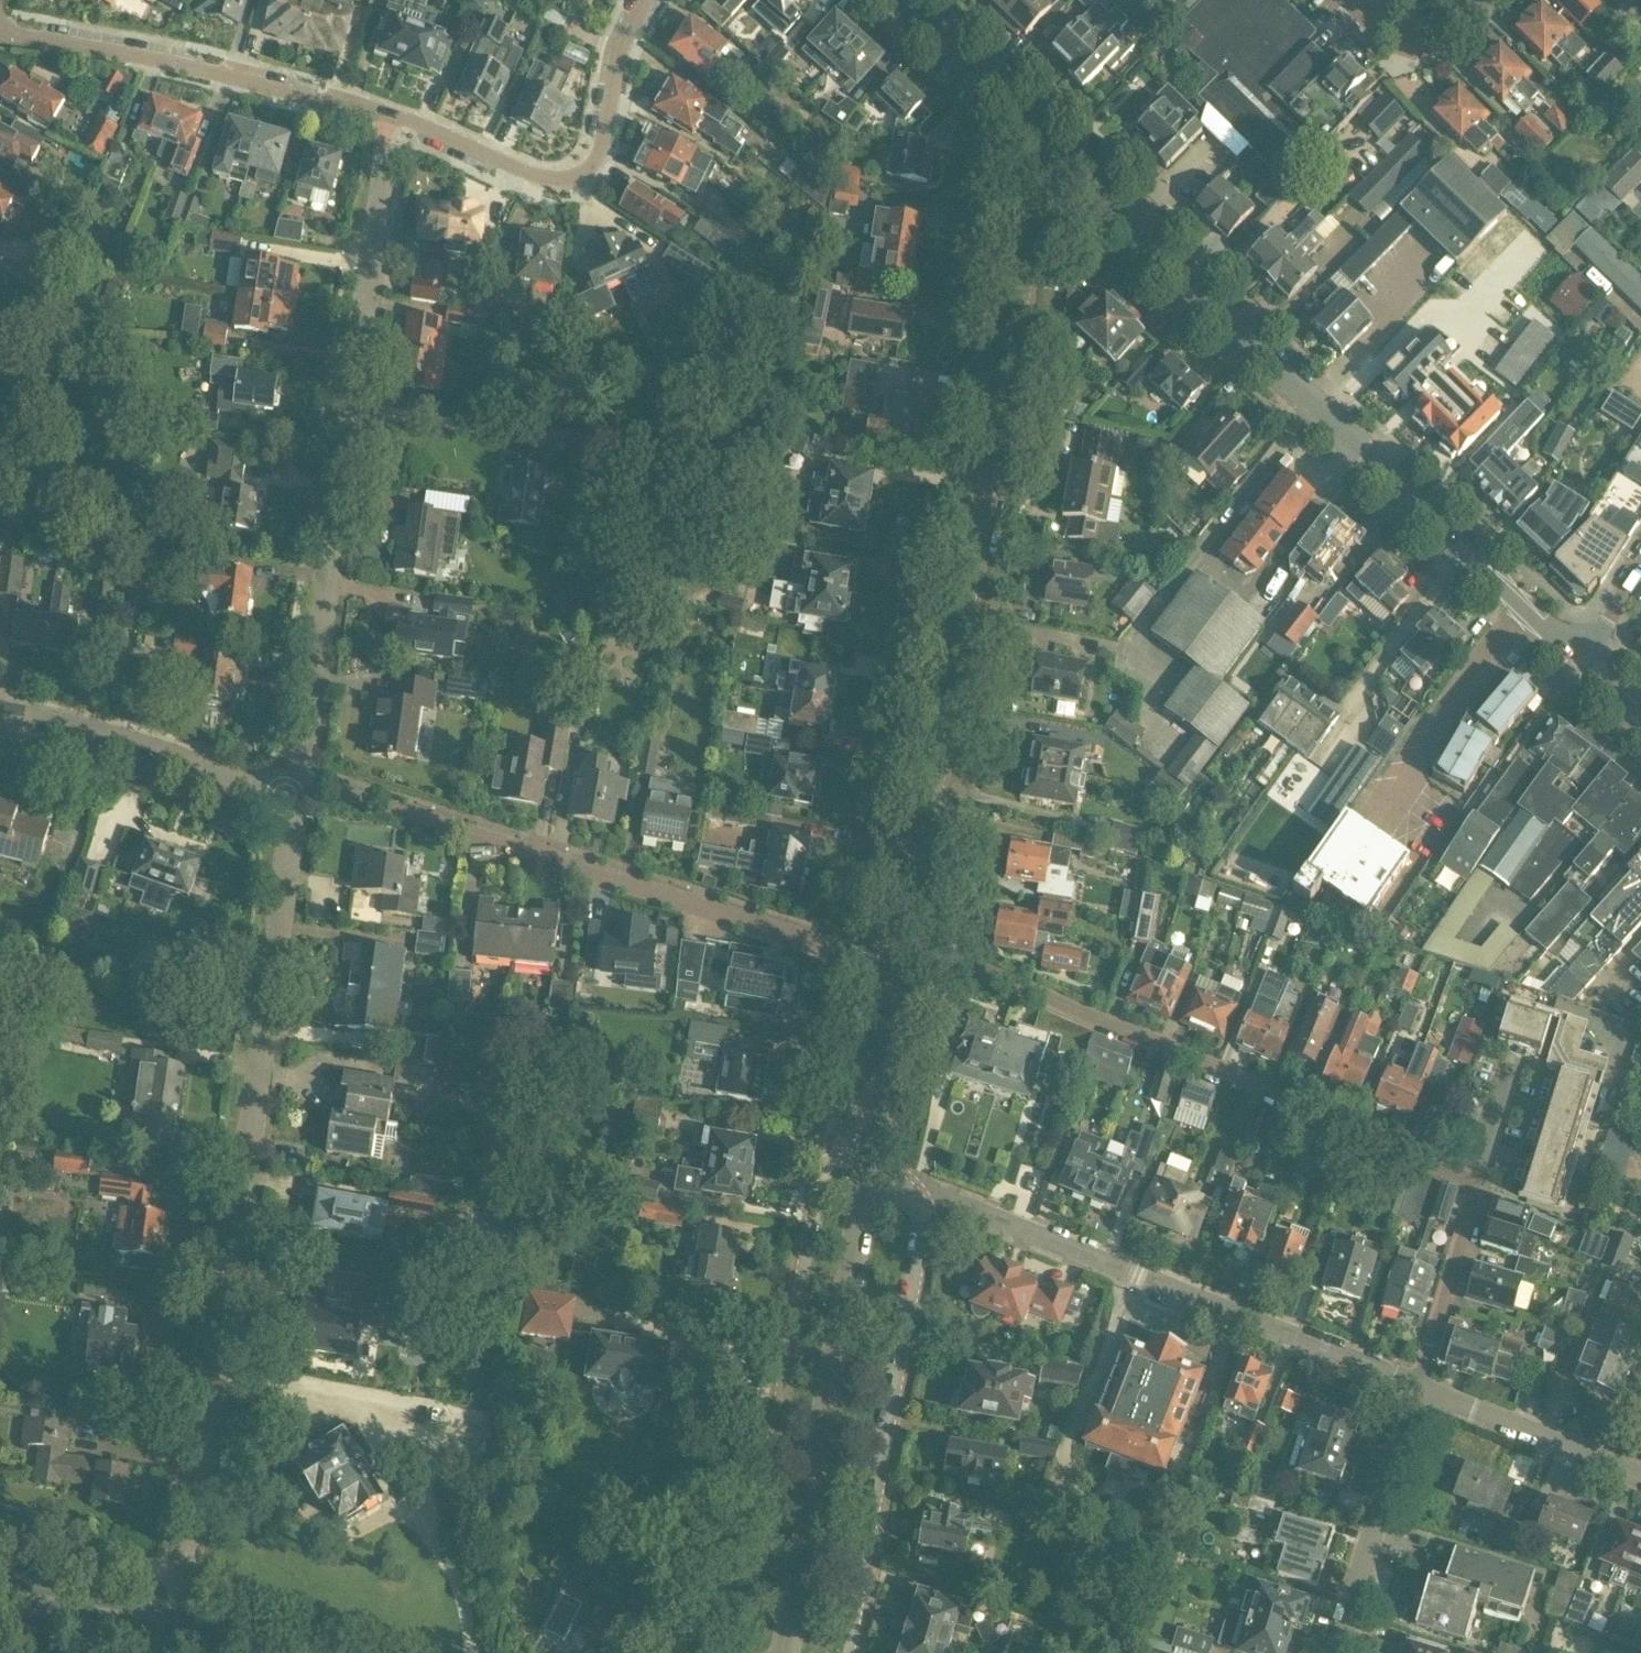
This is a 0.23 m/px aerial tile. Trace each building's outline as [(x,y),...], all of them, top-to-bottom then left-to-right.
[(187,1),(185,0),(158,0),(181,12),(187,1)] [(245,0),(200,0),(197,13),(209,16),(209,17),(238,25),(245,0)] [(266,30),(282,35),(282,37),(303,43),(314,2),(306,0),(275,0),(266,30)] [(355,0),(354,0),(315,0),(315,3),(314,2),(303,43),(325,49),(325,47),(341,51),(352,13),(351,13),(355,0)] [(426,10),(425,10),(428,2),(423,0),(392,0),(386,16),(386,15),(377,38),(379,39),(375,50),(393,57),(394,61),(405,65),(426,10)] [(486,0),(469,0),(467,4),(482,10),(486,0)] [(722,10),(723,10),(722,11),(710,0),(709,0),(700,11),(721,30),(730,19),(731,19),(748,0),(731,0),(722,10)] [(803,0),(766,0),(763,3),(775,14),(768,22),(783,36),(799,18),(792,12),(803,0)] [(1025,0),(990,0),(989,1),(993,5),(989,9),(1003,23),(1025,0)] [(1058,2),(1057,0),(1025,0),(1003,23),(1017,36),(1021,32),(1025,36),(1058,2)] [(1085,9),(1094,0),(1076,0),(1085,9)] [(1169,2),(1167,0),(1151,0),(1148,3),(1158,13),(1169,2)] [(1291,52),(1312,28),(1283,0),(1203,0),(1183,21),(1194,32),(1173,52),(1184,63),(1190,56),(1213,79),(1202,91),(1281,166),(1264,188),(1278,201),(1295,181),(1294,180),(1326,147),(1325,147),(1325,146),(1313,134),(1291,112),(1321,80),(1291,52)] [(1203,0),(1180,0),(1179,2),(1190,13),(1203,0)] [(1558,5),(1580,26),(1601,4),(1596,0),(1562,0),(1558,5)] [(1109,17),(1098,6),(1055,51),(1074,70),(1069,75),(1070,76),(1119,26),(1123,30),(1130,23),(1116,9),(1109,17)] [(1530,16),(1527,19),(1571,62),(1579,54),(1564,40),(1569,35),(1558,24),(1560,23),(1552,15),(1550,17),(1539,6),(1537,9),(1534,9),(1530,13),(1530,16)] [(442,66),(452,39),(451,39),(457,21),(426,10),(405,65),(436,76),(440,66),(442,66)] [(811,44),(812,44),(804,53),(813,61),(826,73),(834,65),(858,38),(857,36),(857,33),(850,26),(846,27),(836,17),(811,44)] [(475,103),(500,46),(504,37),(503,37),(499,46),(497,45),(506,27),(486,18),(478,38),(480,38),(471,57),(475,59),(470,71),(468,71),(461,87),(463,87),(459,96),(475,103)] [(1521,22),(1517,26),(1517,29),(1514,32),(1525,42),(1523,43),(1532,52),(1533,50),(1544,61),(1548,57),(1562,71),(1571,62),(1527,19),(1524,22),(1521,22)] [(736,75),(744,65),(740,62),(744,57),(692,20),(681,35),(736,75)] [(1111,71),(1135,47),(1120,33),(1123,30),(1119,26),(1070,76),(1083,89),(1106,66),(1111,71)] [(736,75),(681,35),(669,51),(707,79),(710,73),(728,86),(736,75)] [(475,103),(492,111),(496,103),(497,104),(505,87),(503,86),(508,74),(512,76),(523,52),(512,47),(514,42),(504,37),(500,46),(475,103)] [(834,65),(826,73),(849,94),(856,86),(857,86),(882,59),(871,50),(872,46),(865,40),(861,40),(858,38),(834,65)] [(784,64),(792,53),(780,44),(765,64),(775,71),(782,62),(784,64)] [(1490,57),(1485,61),(1529,104),(1537,96),(1523,82),(1527,77),(1517,67),(1518,65),(1510,57),(1508,59),(1498,48),(1496,50),(1493,50),(1489,54),(1490,57)] [(1602,93),(1623,71),(1606,54),(1586,75),(1589,78),(1588,79),(1602,93)] [(559,69),(562,62),(553,57),(549,66),(558,71),(559,69)] [(569,74),(573,64),(563,59),(559,69),(569,74)] [(1291,112),(1313,134),(1325,146),(1357,114),(1356,113),(1371,97),(1367,92),(1372,87),(1365,80),(1345,61),(1324,82),(1321,80),(1291,112)] [(1480,63),(1477,67),(1477,70),(1474,73),(1484,82),(1483,84),(1491,92),(1493,91),(1503,102),(1506,99),(1521,113),(1529,104),(1485,61),(1483,63),(1480,63)] [(764,78),(770,69),(761,62),(754,70),(764,78)] [(788,85),(797,74),(784,64),(782,62),(775,71),(776,72),(774,75),(788,85)] [(557,73),(537,63),(528,83),(532,85),(526,97),(525,97),(517,113),(519,113),(515,121),(531,129),(557,73)] [(30,82),(14,73),(1,97),(22,109),(20,112),(30,118),(28,121),(47,131),(52,123),(53,123),(65,101),(46,91),(50,85),(33,76),(30,82)] [(556,132),(564,115),(559,112),(565,99),(561,97),(570,79),(557,73),(531,129),(548,137),(551,130),(556,132)] [(113,97),(123,80),(113,74),(103,91),(113,97)] [(897,123),(896,130),(920,134),(922,128),(911,117),(924,103),(909,89),(911,87),(904,80),(901,82),(897,78),(878,99),(900,119),(897,123)] [(737,141),(745,129),(726,118),(728,115),(714,103),(673,79),(663,95),(725,131),(737,141)] [(1593,102),(1602,93),(1588,79),(1579,88),(1593,102)] [(1167,169),(1202,132),(1191,121),(1196,116),(1168,89),(1151,106),(1156,112),(1138,131),(1157,150),(1152,156),(1167,169)] [(1448,99),(1445,102),(1492,149),(1493,148),(1497,152),(1504,146),(1496,138),(1481,124),(1486,119),(1475,109),(1477,107),(1468,99),(1467,101),(1457,90),(1455,92),(1452,92),(1448,96),(1448,99)] [(725,131),(663,95),(653,112),(694,136),(697,131),(716,142),(715,145),(736,157),(742,148),(736,143),(737,141),(725,131)] [(1379,142),(1405,115),(1384,95),(1358,122),(1379,142)] [(163,142),(177,108),(152,98),(143,120),(141,119),(133,140),(144,144),(147,136),(163,142)] [(859,108),(848,99),(838,108),(830,102),(821,114),(844,131),(844,128),(859,108)] [(1439,105),(1435,109),(1435,112),(1432,115),(1443,125),(1441,126),(1450,134),(1451,133),(1462,143),(1464,141),(1479,155),(1481,153),(1485,157),(1492,149),(1445,102),(1442,105),(1439,105)] [(116,128),(122,116),(109,108),(103,120),(101,119),(85,148),(106,160),(116,142),(112,140),(119,129),(116,128)] [(187,177),(201,143),(193,140),(202,118),(177,108),(163,142),(164,143),(158,157),(173,163),(170,171),(187,177)] [(858,135),(870,116),(859,108),(844,128),(844,131),(858,135)] [(1562,135),(1572,125),(1554,108),(1544,118),(1562,135)] [(1539,156),(1553,142),(1528,117),(1514,130),(1539,156)] [(0,129),(0,161),(15,169),(21,158),(33,164),(47,137),(16,123),(9,135),(0,129)] [(232,124),(222,158),(220,157),(215,175),(222,177),(221,180),(228,182),(229,180),(244,184),(245,184),(246,183),(250,168),(260,131),(232,124)] [(896,157),(894,157),(890,178),(927,184),(928,179),(931,179),(933,169),(930,168),(933,148),(918,146),(920,134),(896,130),(893,142),(899,143),(896,157)] [(278,175),(288,139),(260,131),(250,168),(260,170),(257,181),(274,185),(277,175),(278,175)] [(712,183),(718,171),(698,161),(701,156),(653,132),(645,150),(709,181),(709,182),(712,183)] [(1369,216),(1430,153),(1411,135),(1350,198),(1369,216)] [(1249,147),(1236,161),(1246,170),(1259,157),(1249,147)] [(339,153),(324,149),(323,153),(311,150),(307,166),(304,165),(298,186),(300,186),(296,199),(310,202),(313,190),(330,195),(340,158),(338,158),(339,153)] [(702,195),(709,182),(709,181),(645,150),(636,167),(696,197),(698,193),(702,195)] [(1640,184),(1640,159),(1633,151),(1602,183),(1622,203),(1640,184)] [(827,185),(838,172),(814,152),(803,166),(827,185)] [(121,184),(131,159),(114,153),(105,178),(121,184)] [(1412,224),(1457,265),(1505,212),(1495,202),(1501,196),(1482,177),(1475,184),(1447,159),(1342,275),(1355,286),(1412,224)] [(859,187),(862,170),(839,166),(838,172),(836,184),(859,187)] [(1501,196),(1511,185),(1492,166),(1482,177),(1501,196)] [(790,181),(789,182),(824,210),(830,192),(800,168),(799,169),(790,181)] [(2,223),(13,201),(25,208),(33,193),(4,180),(0,188),(0,222),(2,223)] [(1228,239),(1254,210),(1221,180),(1195,209),(1228,239)] [(245,184),(244,184),(240,198),(253,202),(258,187),(246,183),(245,184)] [(678,232),(686,220),(636,187),(621,209),(655,231),(661,221),(678,232)] [(857,208),(859,192),(837,188),(834,204),(857,208)] [(1270,210),(1278,201),(1264,188),(1256,198),(1270,210)] [(1517,193),(1512,188),(1503,197),(1527,221),(1530,219),(1546,236),(1558,224),(1522,188),(1517,193)] [(182,218),(190,198),(175,193),(165,219),(179,224),(182,218)] [(1581,219),(1598,202),(1592,196),(1574,213),(1581,219)] [(182,218),(179,224),(192,229),(193,227),(207,232),(211,221),(198,216),(203,203),(190,198),(182,218)] [(445,267),(449,243),(453,209),(425,205),(420,239),(436,241),(432,266),(445,267)] [(479,247),(484,214),(476,212),(476,208),(454,205),(453,209),(449,243),(479,247)] [(700,219),(702,220),(716,230),(740,249),(750,236),(710,206),(700,219)] [(807,217),(816,223),(822,215),(813,208),(807,217)] [(872,242),(876,243),(916,250),(917,246),(920,246),(922,236),(919,235),(921,221),(877,213),(872,242)] [(1268,279),(1307,240),(1325,222),(1315,213),(1287,241),(1277,231),(1248,259),(1268,279)] [(1288,299),(1317,271),(1306,260),(1339,227),(1330,217),(1325,222),(1307,240),(1268,279),(1288,299)] [(716,230),(702,220),(694,231),(708,241),(716,230)] [(301,245),(304,225),(279,221),(275,240),(301,245)] [(1591,231),(1580,243),(1591,262),(1640,310),(1640,280),(1591,231)] [(240,256),(243,236),(214,232),(211,252),(240,256)] [(561,243),(562,237),(545,235),(544,240),(525,238),(519,286),(502,284),(499,306),(531,310),(534,282),(558,285),(562,243),(561,243)] [(26,269),(38,249),(0,236),(0,254),(26,269)] [(623,239),(622,236),(605,243),(622,280),(633,303),(662,290),(664,281),(651,265),(648,266),(639,248),(635,250),(632,244),(630,245),(628,241),(626,242),(624,238),(623,239)] [(614,303),(606,287),(622,280),(605,243),(588,251),(589,253),(588,254),(590,258),(587,260),(589,263),(587,264),(590,271),(586,273),(594,291),(584,296),(583,303),(570,302),(569,329),(585,329),(585,317),(603,308),(614,303)] [(916,250),(876,243),(872,272),(912,279),(912,275),(916,275),(917,264),(914,263),(916,250)] [(711,291),(720,277),(672,246),(663,260),(711,291)] [(297,271),(278,268),(279,263),(246,258),(240,295),(241,295),(255,297),(292,302),(297,271)] [(162,280),(175,282),(176,275),(163,273),(162,280)] [(1573,322),(1597,296),(1574,274),(1550,300),(1573,322)] [(878,294),(880,278),(858,275),(858,279),(845,277),(843,288),(878,294)] [(110,286),(118,292),(124,285),(116,278),(110,286)] [(491,284),(472,280),(468,307),(486,310),(491,284)] [(440,305),(443,285),(414,281),(411,301),(440,305)] [(800,331),(824,336),(834,288),(810,283),(800,331)] [(787,290),(775,309),(792,320),(804,301),(787,290)] [(1094,344),(1128,306),(1112,291),(1099,306),(1091,299),(1070,321),(1094,344)] [(1343,354),(1357,340),(1374,323),(1343,292),(1312,322),(1343,354)] [(288,331),(292,302),(255,297),(241,295),(236,329),(268,334),(268,329),(288,331)] [(1598,302),(1587,315),(1596,322),(1607,309),(1598,302)] [(901,344),(902,341),(906,338),(907,333),(904,329),(906,315),(853,306),(848,335),(901,344)] [(1115,363),(1142,333),(1134,326),(1141,318),(1128,306),(1094,344),(1115,363)] [(226,347),(229,325),(201,321),(202,309),(186,307),(182,341),(226,347)] [(488,313),(451,308),(450,324),(485,329),(488,313)] [(776,313),(756,347),(777,359),(797,325),(779,314),(776,313)] [(441,321),(411,316),(403,372),(417,374),(415,388),(440,391),(443,373),(433,372),(441,321)] [(1534,321),(1494,373),(1516,390),(1556,337),(1534,321)] [(1620,326),(1613,336),(1625,344),(1632,334),(1620,326)] [(1386,376),(1382,380),(1388,386),(1382,392),(1395,404),(1401,398),(1407,404),(1413,398),(1422,407),(1415,414),(1417,416),(1412,421),(1425,433),(1429,428),(1431,430),(1432,429),(1444,440),(1443,441),(1444,443),(1440,448),(1452,460),(1457,455),(1459,457),(1475,440),(1500,415),(1484,399),(1483,400),(1476,394),(1471,399),(1450,378),(1444,385),(1435,375),(1440,370),(1452,358),(1427,334),(1400,362),(1399,361),(1385,375),(1386,376)] [(1157,366),(1145,356),(1122,382),(1134,393),(1147,378),(1157,367),(1157,366)] [(1204,387),(1172,358),(1150,382),(1182,411),(1204,387)] [(211,386),(222,388),(219,410),(254,415),(255,409),(273,411),(277,382),(242,377),(243,363),(214,359),(212,377),(211,386)] [(875,388),(878,367),(851,362),(841,412),(861,418),(867,386),(875,388)] [(28,384),(42,391),(47,382),(33,375),(28,384)] [(460,388),(457,409),(471,411),(474,390),(460,388)] [(1607,402),(1639,422),(1640,418),(1640,409),(1613,392),(1607,402)] [(910,399),(888,396),(883,424),(894,426),(930,432),(935,402),(910,398),(910,399)] [(1073,401),(1069,413),(1088,419),(1092,407),(1073,401)] [(1544,417),(1527,401),(1492,439),(1509,455),(1544,417)] [(218,432),(220,416),(188,412),(186,428),(218,432)] [(1250,436),(1226,414),(1212,430),(1204,423),(1180,449),(1210,478),(1208,480),(1225,495),(1245,474),(1229,460),(1250,436)] [(927,450),(930,432),(894,426),(883,424),(862,421),(860,432),(869,433),(868,440),(927,450)] [(1558,464),(1575,434),(1559,425),(1542,455),(1558,464)] [(803,455),(810,441),(784,429),(777,443),(803,455)] [(1068,489),(1094,494),(1111,497),(1116,471),(1111,470),(1113,456),(1116,457),(1119,453),(1122,441),(1092,435),(1090,446),(1084,445),(1082,459),(1084,460),(1083,465),(1073,463),(1068,489)] [(857,455),(859,440),(838,437),(836,452),(857,455)] [(1634,447),(1635,448),(1587,522),(1590,524),(1555,561),(1588,594),(1598,584),(1601,587),(1640,524),(1640,437),(1634,447)] [(539,529),(547,472),(549,456),(533,454),(534,447),(510,443),(506,467),(514,468),(508,510),(501,509),(499,523),(539,529)] [(260,513),(263,494),(239,490),(240,482),(243,482),(245,467),(247,449),(215,444),(213,464),(222,466),(220,479),(224,480),(220,508),(208,507),(206,525),(218,526),(217,528),(252,533),(254,512),(260,513)] [(1493,500),(1519,473),(1499,454),(1473,481),(1493,500)] [(1528,482),(1540,470),(1532,461),(1519,474),(1519,473),(1493,500),(1511,518),(1538,491),(1528,482)] [(872,491),(870,488),(872,476),(834,469),(834,470),(822,468),(820,477),(815,477),(812,495),(828,498),(867,505),(867,503),(870,501),(872,492),(872,491)] [(767,473),(764,487),(775,489),(778,475),(767,473)] [(1285,533),(1314,496),(1285,473),(1256,510),(1285,533)] [(1544,501),(1518,528),(1520,529),(1549,557),(1574,531),(1575,531),(1573,529),(1578,521),(1581,522),(1590,508),(1554,486),(1545,500),(1548,502),(1547,504),(1544,501)] [(764,487),(762,500),(773,502),(775,489),(764,487)] [(1111,497),(1094,494),(1068,489),(1063,517),(1071,519),(1067,538),(1117,547),(1120,527),(1106,524),(1111,497)] [(828,498),(812,495),(809,514),(814,515),(812,524),(823,526),(823,527),(862,534),(864,521),(867,519),(869,510),(866,507),(867,505),(828,498)] [(455,564),(462,516),(411,509),(408,532),(402,531),(396,571),(435,576),(437,562),(455,564)] [(1333,511),(1331,510),(1299,550),(1291,561),(1298,566),(1292,573),(1300,580),(1305,573),(1306,573),(1345,521),(1344,520),(1346,516),(1337,509),(1333,511)] [(1246,576),(1255,571),(1285,533),(1256,510),(1221,556),(1246,576)] [(1320,585),(1342,557),(1346,557),(1350,553),(1349,548),(1361,533),(1345,521),(1306,573),(1320,585)] [(578,572),(581,544),(562,542),(559,570),(578,572)] [(186,567),(188,550),(127,544),(126,558),(139,559),(137,578),(160,581),(162,565),(186,567)] [(1365,572),(1347,591),(1360,604),(1382,625),(1392,615),(1409,597),(1397,585),(1406,575),(1382,552),(1365,570),(1364,571),(1365,572)] [(853,596),(856,582),(852,581),(854,567),(796,557),(794,571),(791,586),(853,596)] [(21,589),(25,561),(2,558),(0,573),(0,596),(20,599),(21,589)] [(116,603),(120,565),(95,563),(91,600),(116,603)] [(1088,604),(1094,571),(1053,563),(1046,601),(1069,605),(1070,601),(1088,604)] [(253,572),(224,568),(224,572),(200,569),(197,593),(221,596),(218,616),(215,615),(213,615),(212,615),(211,616),(210,617),(208,618),(208,619),(207,620),(207,621),(207,622),(207,624),(208,625),(209,627),(210,628),(212,628),(213,629),(231,631),(233,618),(246,620),(253,572)] [(1152,635),(1197,668),(1219,684),(1265,622),(1198,573),(1152,635)] [(1132,623),(1156,594),(1135,577),(1112,606),(1132,623)] [(52,617),(48,653),(61,654),(62,658),(71,660),(72,656),(76,656),(76,652),(87,653),(91,623),(80,622),(80,621),(67,619),(72,589),(57,586),(52,617)] [(825,621),(843,624),(846,610),(851,611),(853,596),(791,586),(789,600),(786,614),(799,616),(796,628),(804,629),(803,636),(822,639),(825,621)] [(1336,594),(1328,605),(1340,614),(1348,603),(1336,594)] [(470,617),(472,602),(439,597),(437,613),(442,613),(441,623),(410,619),(411,612),(391,609),(387,638),(399,640),(398,651),(450,658),(455,624),(453,624),(454,615),(470,617)] [(741,615),(744,602),(722,597),(719,611),(741,615)] [(1295,648),(1318,618),(1299,604),(1276,634),(1295,648)] [(31,609),(17,607),(12,644),(33,647),(34,652),(42,653),(44,649),(47,649),(46,652),(48,653),(52,617),(51,617),(50,620),(29,617),(31,609)] [(1421,634),(1409,647),(1401,655),(1412,666),(1421,657),(1451,624),(1452,622),(1444,614),(1440,614),(1436,610),(1417,631),(1421,634)] [(1451,624),(1421,657),(1431,666),(1442,654),(1446,658),(1466,638),(1461,634),(1461,630),(1452,622),(1451,624)] [(571,624),(560,632),(568,643),(579,634),(571,624)] [(197,661),(200,641),(176,638),(173,657),(197,661)] [(234,670),(236,658),(207,653),(205,666),(192,664),(187,697),(207,700),(206,705),(221,707),(222,702),(229,703),(231,690),(237,691),(240,671),(234,670)] [(1079,697),(1085,664),(1039,656),(1033,694),(1055,698),(1056,693),(1079,697)] [(837,674),(785,665),(783,676),(798,679),(795,697),(832,703),(833,700),(836,698),(838,691),(835,687),(837,674)] [(1197,668),(1165,710),(1196,734),(1167,773),(1188,789),(1217,749),(1249,707),(1219,684),(1197,668)] [(1499,741),(1538,695),(1513,674),(1475,719),(1499,741)] [(1272,733),(1303,690),(1285,677),(1266,703),(1257,717),(1273,728),(1271,732),(1272,733)] [(450,691),(449,695),(488,700),(490,684),(462,681),(451,679),(450,691)] [(432,710),(435,688),(398,683),(395,704),(378,702),(371,754),(412,760),(419,708),(432,710)] [(588,726),(594,693),(578,690),(572,723),(588,726)] [(1297,733),(1319,702),(1303,690),(1272,733),(1287,743),(1272,765),(1267,761),(1253,781),(1265,790),(1294,748),(1288,744),(1296,732),(1297,733)] [(1390,692),(1385,698),(1389,710),(1398,697),(1390,692)] [(792,713),(777,711),(775,722),(827,731),(829,718),(833,716),(834,709),(832,705),(832,703),(795,697),(792,713)] [(1319,741),(1337,715),(1319,702),(1297,733),(1296,732),(1288,744),(1294,748),(1306,757),(1318,740),(1319,741)] [(756,735),(759,718),(726,712),(723,730),(750,734),(756,735)] [(1495,747),(1499,741),(1475,719),(1469,714),(1470,713),(1469,712),(1460,727),(1495,747)] [(1143,733),(1116,713),(1105,728),(1132,748),(1143,733)] [(1502,834),(1573,734),(1554,720),(1533,748),(1529,744),(1477,817),(1473,815),(1440,864),(1467,882),(1478,864),(1481,866),(1503,835),(1502,834)] [(1492,769),(1503,752),(1495,747),(1460,727),(1432,776),(1464,794),(1482,763),(1492,769)] [(499,759),(494,790),(505,792),(504,796),(540,802),(544,782),(542,782),(544,769),(563,772),(570,734),(544,729),(542,746),(514,741),(510,761),(499,759)] [(1242,738),(1233,731),(1219,750),(1228,757),(1242,738)] [(1374,732),(1366,744),(1384,758),(1393,745),(1374,732)] [(817,798),(821,775),(818,774),(820,764),(788,759),(791,742),(756,736),(756,735),(750,734),(747,752),(765,755),(761,775),(775,777),(771,798),(795,802),(794,804),(812,808),(814,797),(817,798)] [(1513,888),(1603,756),(1573,734),(1502,834),(1503,835),(1481,866),(1513,888)] [(653,778),(660,740),(644,737),(637,775),(653,778)] [(1081,778),(1086,748),(1030,739),(1025,768),(1081,778)] [(1355,746),(1331,780),(1353,795),(1376,762),(1355,746)] [(1589,849),(1599,837),(1633,796),(1621,786),(1626,780),(1612,768),(1614,764),(1603,756),(1513,888),(1532,900),(1580,843),(1589,849)] [(609,781),(612,765),(586,761),(583,776),(578,776),(571,817),(612,824),(619,783),(609,781)] [(1076,808),(1081,778),(1025,768),(1020,799),(1076,808)] [(1162,771),(1152,784),(1177,803),(1188,789),(1167,773),(1166,774),(1162,771)] [(685,846),(693,800),(695,789),(653,781),(642,838),(685,846)] [(1573,866),(1562,878),(1569,885),(1524,933),(1526,935),(1513,949),(1534,969),(1590,902),(1578,892),(1614,850),(1623,858),(1640,837),(1640,803),(1633,796),(1599,837),(1589,849),(1573,866)] [(51,826),(17,816),(19,808),(0,802),(0,835),(1,836),(0,841),(0,857),(39,868),(51,826)] [(771,832),(774,818),(708,807),(706,821),(771,832)] [(1369,918),(1409,860),(1346,816),(1293,892),(1311,904),(1323,886),(1369,918)] [(1137,856),(1144,831),(1114,823),(1107,848),(1137,856)] [(753,845),(751,856),(806,866),(808,852),(810,850),(811,844),(810,840),(811,837),(773,830),(770,848),(753,845)] [(1068,870),(1071,857),(1051,853),(1052,848),(1013,841),(1010,860),(1056,868),(1060,869),(1068,870)] [(188,897),(201,863),(147,843),(130,889),(145,895),(142,905),(165,914),(173,892),(188,897)] [(1094,860),(1097,846),(1083,843),(1081,858),(1094,860)] [(803,882),(806,866),(751,856),(701,847),(698,867),(713,870),(713,866),(738,870),(766,874),(763,889),(800,896),(800,893),(804,891),(805,885),(803,882)] [(416,917),(421,882),(404,879),(406,862),(374,857),(374,852),(357,850),(352,892),(385,896),(382,913),(416,917)] [(1572,938),(1587,952),(1637,896),(1640,892),(1640,857),(1628,871),(1636,878),(1628,888),(1623,883),(1572,938)] [(90,903),(101,865),(82,860),(71,898),(72,898),(64,927),(88,934),(94,915),(84,913),(87,902),(90,903)] [(1056,888),(1060,869),(1056,868),(1010,860),(1006,878),(1056,888)] [(1181,864),(1180,869),(1204,878),(1205,872),(1195,869),(1188,866),(1181,864)] [(1213,902),(1217,886),(1189,879),(1185,895),(1213,902)] [(1238,910),(1243,896),(1223,889),(1218,904),(1238,910)] [(1550,992),(1575,998),(1604,967),(1631,938),(1628,934),(1640,920),(1640,892),(1637,896),(1587,952),(1550,992)] [(1162,961),(1166,950),(1165,950),(1166,947),(1152,941),(1161,897),(1141,893),(1131,942),(1151,946),(1150,950),(1147,949),(1139,966),(1142,967),(1128,1000),(1149,1009),(1169,964),(1162,961)] [(1267,922),(1272,905),(1245,897),(1240,914),(1267,922)] [(514,964),(519,914),(495,911),(496,901),(481,899),(475,960),(514,964)] [(1080,913),(1081,908),(1069,905),(1054,902),(1041,900),(1038,915),(1001,909),(997,927),(1048,937),(1063,939),(1064,929),(1071,930),(1074,912),(1080,913)] [(555,968),(561,906),(545,905),(544,916),(519,914),(514,964),(555,968)] [(1123,905),(1120,918),(1135,921),(1137,908),(1123,905)] [(1276,906),(1266,935),(1282,940),(1292,911),(1276,906)] [(423,933),(446,935),(454,936),(456,921),(425,918),(423,933)] [(1319,948),(1327,925),(1313,920),(1305,943),(1319,948)] [(614,923),(612,943),(601,942),(598,974),(649,979),(652,947),(641,946),(643,926),(614,923)] [(593,925),(581,924),(580,941),(592,942),(593,925)] [(1087,974),(1089,964),(1090,954),(1082,952),(1047,945),(1048,937),(997,927),(994,947),(1032,953),(1032,955),(1045,957),(1043,967),(1087,974)] [(1398,928),(1392,938),(1403,946),(1410,936),(1398,928)] [(443,959),(446,935),(423,933),(419,932),(416,955),(443,959)] [(667,944),(677,945),(678,932),(668,932),(667,944)] [(682,942),(678,983),(699,987),(707,947),(682,942)] [(727,998),(725,1009),(777,1019),(779,1008),(780,1007),(781,1007),(781,1006),(782,1006),(782,1005),(786,984),(784,983),(786,974),(786,973),(786,972),(786,971),(786,970),(785,970),(785,969),(784,969),(783,969),(783,968),(782,968),(763,965),(760,964),(762,955),(762,954),(762,953),(762,952),(761,952),(761,951),(760,951),(731,945),(731,947),(736,949),(734,961),(731,973),(730,973),(726,995),(726,996),(726,997),(727,998)] [(402,995),(407,954),(346,946),(344,962),(355,963),(351,988),(402,995)] [(1170,1017),(1184,985),(1189,972),(1187,966),(1171,960),(1174,953),(1166,950),(1162,961),(1169,964),(1149,1009),(1170,1017)] [(1411,994),(1418,976),(1401,969),(1394,988),(1411,994)] [(469,1003),(472,973),(452,971),(448,1001),(469,1003)] [(1252,1011),(1237,1046),(1258,1055),(1278,1007),(1279,1008),(1282,1002),(1280,1001),(1287,984),(1288,982),(1269,973),(1258,999),(1253,1012),(1252,1011)] [(1487,975),(1484,985),(1500,990),(1503,981),(1487,975)] [(1223,1040),(1237,1007),(1242,996),(1239,995),(1244,984),(1225,976),(1221,986),(1222,987),(1203,1031),(1223,1040)] [(1222,987),(1221,986),(1200,978),(1196,989),(1181,1022),(1203,1031),(1222,987)] [(550,1011),(571,1013),(574,984),(553,981),(550,1011)] [(1278,1007),(1258,1055),(1276,1062),(1291,1028),(1303,1002),(1302,1001),(1303,998),(1292,993),(1295,987),(1287,984),(1280,1001),(1282,1002),(1279,1008),(1278,1007)] [(396,1036),(402,995),(351,988),(348,1013),(337,1012),(335,1028),(396,1036)] [(1338,1003),(1318,995),(1315,1003),(1313,1002),(1291,1055),(1316,1065),(1337,1012),(1335,1011),(1338,1003)] [(675,1014),(685,1016),(686,1006),(676,1004),(675,1014)] [(1410,1032),(1419,1010),(1407,1005),(1398,1027),(1410,1032)] [(1540,1056),(1552,1019),(1510,1006),(1498,1043),(1508,1047),(1508,1048),(1530,1055),(1530,1053),(1540,1056)] [(1062,1038),(1067,1023),(1040,1011),(1035,1029),(1018,1024),(1014,1036),(1004,1033),(997,1055),(1002,1056),(995,1080),(1025,1089),(1029,1076),(1037,1079),(1050,1034),(1062,1038)] [(1471,1066),(1486,1024),(1464,1016),(1449,1057),(1471,1066)] [(1600,1088),(1608,1062),(1578,1053),(1588,1024),(1562,1016),(1548,1059),(1556,1074),(1594,1085),(1593,1086),(1600,1088)] [(1341,1090),(1370,1022),(1356,1017),(1343,1048),(1339,1046),(1323,1083),(1341,1090)] [(995,1080),(1002,1056),(997,1055),(1004,1033),(960,1020),(953,1043),(962,1045),(958,1058),(967,1060),(964,1071),(995,1080)] [(1358,1098),(1374,1061),(1382,1042),(1374,1039),(1380,1027),(1370,1022),(1341,1090),(1358,1098)] [(1086,1054),(1091,1033),(1067,1023),(1062,1038),(1080,1043),(1078,1051),(1086,1054)] [(722,1045),(725,1030),(692,1024),(689,1040),(722,1045)] [(121,1054),(124,1038),(59,1028),(57,1041),(88,1046),(87,1049),(121,1054)] [(1490,1029),(1487,1038),(1496,1041),(1499,1032),(1490,1029)] [(1127,1078),(1134,1053),(1092,1035),(1088,1054),(1087,1054),(1085,1060),(1086,1061),(1127,1078)] [(1083,1070),(1086,1061),(1085,1060),(1087,1054),(1086,1054),(1078,1051),(1080,1043),(1062,1038),(1058,1053),(1071,1057),(1068,1066),(1083,1070)] [(1427,1083),(1438,1054),(1419,1046),(1412,1063),(1413,1064),(1393,1113),(1395,1113),(1392,1121),(1404,1126),(1407,1118),(1410,1120),(1426,1082),(1427,1083)] [(762,1102),(770,1057),(725,1049),(717,1094),(762,1102)] [(125,1121),(122,1140),(139,1142),(174,1147),(184,1069),(171,1067),(172,1059),(133,1053),(124,1121),(125,1121)] [(1393,1113),(1413,1064),(1412,1063),(1396,1057),(1391,1067),(1390,1067),(1374,1105),(1393,1113)] [(394,1083),(345,1075),(341,1101),(348,1102),(346,1118),(346,1119),(388,1126),(395,1083),(429,1088),(430,1081),(434,1081),(436,1067),(398,1061),(394,1083)] [(1173,1070),(1162,1066),(1151,1101),(1163,1105),(1173,1070)] [(1594,1085),(1556,1074),(1553,1083),(1552,1083),(1547,1098),(1586,1110),(1593,1086),(1594,1085)] [(1178,1110),(1207,1120),(1218,1088),(1189,1078),(1178,1110)] [(1640,1109),(1640,1082),(1637,1080),(1626,1107),(1640,1112),(1640,1109)] [(620,1093),(618,1103),(629,1105),(631,1095),(620,1093)] [(1578,1134),(1586,1110),(1547,1098),(1545,1105),(1546,1105),(1541,1123),(1578,1134)] [(657,1132),(661,1114),(638,1110),(634,1128),(657,1132)] [(1265,1137),(1273,1116),(1257,1110),(1249,1131),(1265,1137)] [(346,1118),(334,1116),(327,1153),(383,1163),(386,1140),(397,1142),(399,1128),(388,1126),(346,1119),(346,1118)] [(1464,1140),(1465,1136),(1469,1125),(1456,1120),(1450,1135),(1464,1140)] [(1617,1120),(1607,1151),(1630,1158),(1640,1128),(1617,1120)] [(1578,1134),(1541,1123),(1541,1124),(1539,1123),(1532,1145),(1534,1146),(1533,1147),(1571,1159),(1578,1134)] [(1125,1149),(1109,1142),(1094,1200),(1117,1209),(1132,1170),(1143,1175),(1157,1131),(1145,1126),(1141,1136),(1131,1132),(1125,1149)] [(1094,1200),(1109,1142),(1083,1132),(1061,1187),(1094,1200)] [(754,1173),(756,1158),(752,1157),(754,1144),(696,1133),(693,1147),(711,1150),(708,1164),(754,1173)] [(1224,1190),(1240,1148),(1225,1142),(1214,1169),(1213,1169),(1207,1184),(1224,1190)] [(1563,1183),(1571,1159),(1533,1147),(1528,1164),(1527,1164),(1525,1171),(1563,1183)] [(1630,1158),(1607,1151),(1600,1172),(1623,1180),(1630,1158)] [(91,1158),(56,1153),(54,1171),(89,1175),(91,1158)] [(754,1173),(708,1164),(708,1166),(687,1162),(685,1176),(683,1175),(679,1193),(700,1197),(701,1193),(745,1200),(747,1187),(751,1187),(754,1173)] [(5,1187),(19,1189),(22,1167),(0,1164),(0,1186),(5,1187)] [(1169,1229),(1184,1192),(1183,1192),(1189,1176),(1162,1166),(1144,1211),(1153,1215),(1150,1222),(1169,1229)] [(1328,1183),(1332,1172),(1320,1168),(1316,1179),(1328,1183)] [(1555,1208),(1563,1183),(1525,1171),(1520,1186),(1521,1186),(1518,1197),(1555,1208)] [(657,1203),(660,1188),(599,1175),(596,1191),(643,1201),(657,1203)] [(153,1183),(102,1176),(100,1196),(140,1201),(138,1211),(123,1209),(118,1252),(134,1254),(133,1263),(152,1266),(153,1257),(159,1258),(164,1214),(148,1212),(150,1197),(151,1197),(153,1183)] [(1417,1225),(1430,1183),(1413,1177),(1400,1219),(1417,1225)] [(411,1195),(432,1198),(434,1183),(413,1180),(411,1195)] [(1223,1216),(1228,1218),(1220,1240),(1239,1247),(1258,1194),(1246,1189),(1247,1187),(1235,1183),(1223,1216)] [(1398,1219),(1406,1190),(1381,1183),(1372,1211),(1398,1219)] [(1258,1194),(1239,1247),(1254,1252),(1257,1242),(1262,1244),(1278,1202),(1276,1201),(1279,1194),(1278,1190),(1261,1184),(1258,1194)] [(1446,1225),(1457,1191),(1440,1186),(1430,1219),(1446,1225)] [(389,1208),(411,1212),(414,1196),(392,1192),(389,1208)] [(1199,1234),(1211,1203),(1184,1192),(1169,1229),(1186,1236),(1189,1230),(1199,1234)] [(377,1241),(383,1206),(320,1194),(314,1229),(377,1241)] [(414,1196),(411,1212),(433,1216),(436,1200),(414,1196)] [(1495,1200),(1488,1223),(1538,1238),(1550,1241),(1557,1224),(1531,1213),(1531,1211),(1495,1200)] [(682,1229),(686,1212),(659,1206),(659,1203),(657,1203),(643,1201),(639,1220),(682,1229)] [(1292,1221),(1297,1206),(1284,1202),(1279,1217),(1292,1221)] [(456,1204),(455,1211),(467,1214),(469,1206),(456,1204)] [(1538,1238),(1488,1223),(1481,1247),(1518,1257),(1530,1261),(1526,1277),(1547,1283),(1552,1266),(1536,1262),(1542,1240),(1537,1239),(1538,1238)] [(1307,1243),(1310,1232),(1293,1226),(1290,1237),(1273,1231),(1268,1246),(1272,1247),(1264,1270),(1270,1273),(1279,1279),(1285,1281),(1288,1279),(1293,1281),(1307,1243)] [(704,1232),(694,1230),(692,1242),(701,1244),(699,1259),(733,1265),(738,1236),(704,1231),(704,1232)] [(1337,1247),(1324,1291),(1360,1302),(1367,1277),(1369,1278),(1376,1257),(1379,1247),(1363,1242),(1362,1244),(1353,1241),(1353,1239),(1341,1235),(1331,1232),(1328,1244),(1337,1247)] [(1609,1242),(1587,1233),(1579,1253),(1602,1262),(1609,1242)] [(1634,1241),(1615,1234),(1602,1266),(1621,1274),(1634,1241)] [(1401,1249),(1396,1263),(1382,1308),(1403,1314),(1417,1268),(1414,1267),(1418,1255),(1401,1249)] [(1417,1268),(1403,1314),(1419,1319),(1433,1273),(1438,1256),(1419,1250),(1418,1254),(1418,1255),(1414,1267),(1417,1268)] [(593,1287),(597,1261),(575,1257),(571,1283),(593,1287)] [(1003,1270),(970,1258),(969,1259),(968,1259),(966,1259),(964,1259),(961,1261),(960,1262),(958,1263),(957,1266),(957,1267),(957,1270),(958,1272),(959,1274),(960,1275),(963,1277),(962,1278),(982,1286),(974,1306),(975,1307),(975,1311),(977,1315),(982,1317),(986,1316),(989,1312),(990,1311),(1022,1323),(1027,1310),(1058,1322),(1070,1291),(1054,1285),(1049,1299),(1033,1293),(1037,1283),(1019,1276),(1020,1273),(1005,1267),(1003,1270)] [(729,1293),(733,1265),(699,1259),(696,1274),(687,1273),(685,1285),(694,1286),(693,1287),(729,1293)] [(1512,1311),(1522,1279),(1477,1266),(1467,1298),(1512,1311)] [(382,1328),(388,1281),(320,1271),(316,1300),(304,1298),(297,1350),(357,1359),(362,1325),(382,1328)] [(562,1283),(531,1278),(522,1334),(571,1342),(578,1300),(560,1297),(562,1283)] [(1589,1346),(1585,1344),(1581,1353),(1586,1355),(1579,1373),(1622,1390),(1640,1340),(1640,1289),(1615,1279),(1589,1346)] [(1559,1328),(1572,1333),(1590,1296),(1570,1290),(1559,1328)] [(143,1356),(147,1333),(125,1330),(127,1313),(84,1307),(79,1341),(92,1343),(88,1370),(131,1376),(134,1355),(143,1356)] [(1509,1383),(1516,1358),(1519,1349),(1461,1331),(1464,1322),(1451,1319),(1448,1328),(1438,1362),(1464,1370),(1463,1371),(1473,1374),(1473,1373),(1491,1378),(1491,1377),(1509,1383)] [(1559,1328),(1547,1323),(1538,1347),(1563,1357),(1572,1333),(1559,1328)] [(1182,1362),(1187,1349),(1154,1336),(1149,1349),(1125,1340),(1084,1443),(1112,1454),(1106,1468),(1129,1477),(1135,1464),(1163,1475),(1185,1419),(1186,1419),(1205,1371),(1182,1362)] [(623,1342),(596,1338),(589,1382),(596,1383),(599,1387),(606,1388),(610,1385),(616,1385),(615,1390),(621,1398),(628,1399),(636,1392),(636,1389),(642,1390),(645,1394),(652,1395),(656,1392),(663,1393),(669,1350),(641,1346),(641,1341),(624,1338),(623,1342)] [(1245,1362),(1242,1361),(1225,1402),(1227,1403),(1224,1411),(1238,1417),(1242,1408),(1256,1414),(1272,1374),(1261,1369),(1261,1368),(1256,1367),(1255,1364),(1248,1361),(1245,1362)] [(1044,1363),(1039,1387),(1063,1391),(1076,1394),(1084,1368),(1068,1364),(1067,1367),(1044,1363)] [(1030,1404),(1034,1383),(972,1373),(969,1391),(966,1391),(963,1414),(1017,1423),(1021,1402),(1030,1404)] [(479,1390),(470,1397),(475,1404),(485,1398),(479,1390)] [(1291,1414),(1297,1396),(1281,1391),(1275,1408),(1291,1414)] [(1310,1424),(1305,1439),(1350,1453),(1360,1420),(1315,1407),(1310,1424)] [(73,1431),(75,1414),(29,1408),(24,1445),(41,1448),(37,1481),(61,1485),(61,1481),(97,1486),(95,1501),(123,1505),(128,1471),(115,1469),(115,1464),(65,1457),(65,1451),(68,1451),(70,1430),(73,1431)] [(1253,1466),(1265,1429),(1249,1424),(1237,1461),(1253,1466)] [(376,1455),(358,1427),(314,1454),(318,1460),(301,1470),(304,1475),(299,1478),(308,1492),(313,1489),(322,1504),(328,1500),(340,1519),(342,1518),(348,1528),(381,1507),(378,1503),(382,1500),(372,1483),(380,1477),(369,1460),(376,1455)] [(1305,1439),(1296,1436),(1291,1452),(1300,1455),(1295,1472),(1340,1486),(1350,1453),(1305,1439)] [(1053,1462),(1056,1445),(1023,1439),(1019,1456),(1053,1462)] [(1002,1489),(1008,1452),(953,1443),(947,1474),(969,1478),(968,1481),(983,1484),(983,1486),(1002,1489)] [(1513,1486),(1499,1480),(1467,1467),(1456,1495),(1471,1501),(1469,1507),(1499,1519),(1513,1486)] [(1327,1514),(1332,1497),(1307,1489),(1302,1506),(1327,1514)] [(1271,1517),(1275,1504),(1235,1492),(1231,1504),(1271,1517)] [(1590,1516),(1551,1501),(1539,1530),(1579,1545),(1590,1516)] [(1010,1528),(1015,1512),(990,1503),(985,1519),(1010,1528)] [(924,1530),(920,1532),(918,1543),(921,1545),(921,1548),(922,1548),(920,1559),(940,1563),(942,1553),(966,1557),(970,1539),(988,1543),(991,1526),(972,1523),(973,1521),(959,1518),(960,1512),(943,1509),(942,1513),(927,1510),(924,1530)] [(1325,1564),(1333,1537),(1274,1519),(1269,1539),(1240,1531),(1237,1538),(1325,1564)] [(1514,1553),(1523,1528),(1504,1520),(1495,1545),(1514,1553)] [(1640,1558),(1640,1536),(1618,1526),(1604,1561),(1605,1562),(1600,1574),(1612,1579),(1610,1584),(1626,1590),(1628,1585),(1630,1586),(1640,1558)] [(1317,1588),(1325,1564),(1237,1538),(1236,1543),(1267,1552),(1265,1558),(1272,1560),(1268,1574),(1317,1588)] [(1523,1616),(1536,1574),(1456,1549),(1446,1580),(1490,1593),(1486,1608),(1484,1613),(1519,1624),(1521,1616),(1523,1616)] [(628,1602),(590,1591),(600,1573),(560,1552),(551,1570),(571,1581),(569,1585),(570,1585),(565,1596),(564,1596),(545,1632),(564,1642),(576,1620),(597,1626),(595,1632),(618,1639),(628,1602)] [(1630,1586),(1640,1591),(1640,1558),(1630,1586)] [(1573,1603),(1583,1578),(1561,1571),(1553,1597),(1573,1603)] [(1490,1593),(1446,1580),(1433,1576),(1430,1584),(1429,1584),(1427,1590),(1477,1606),(1486,1608),(1490,1593)] [(1308,1603),(1278,1593),(1278,1591),(1261,1586),(1258,1597),(1248,1594),(1243,1613),(1297,1630),(1299,1631),(1308,1603)] [(1466,1641),(1477,1606),(1427,1590),(1419,1617),(1420,1617),(1421,1615),(1429,1617),(1426,1627),(1425,1627),(1424,1628),(1466,1641)] [(1578,1591),(1567,1620),(1583,1626),(1594,1597),(1578,1591)] [(915,1607),(913,1615),(939,1623),(939,1621),(950,1624),(949,1629),(954,1630),(956,1626),(969,1630),(975,1608),(920,1592),(919,1593),(915,1596),(913,1602),(915,1607)] [(1566,1620),(1573,1603),(1553,1597),(1547,1614),(1566,1620)] [(1230,1610),(1220,1645),(1238,1650),(1238,1652),(1240,1652),(1284,1652),(1291,1630),(1296,1632),(1297,1630),(1243,1613),(1242,1614),(1230,1610)] [(910,1624),(905,1627),(903,1634),(906,1640),(905,1641),(948,1652),(954,1630),(949,1629),(950,1624),(939,1621),(939,1623),(913,1615),(910,1624)] [(986,1647),(1000,1640),(990,1620),(976,1627),(986,1647)] [(1632,1648),(1640,1651),(1640,1625),(1632,1648)] [(1178,1629),(1172,1648),(1187,1652),(1211,1652),(1215,1641),(1178,1629)] [(898,1652),(948,1652),(905,1641),(903,1650),(898,1652)] [(1531,1652),(1501,1643),(1498,1652),(1530,1652),(1531,1652)]
